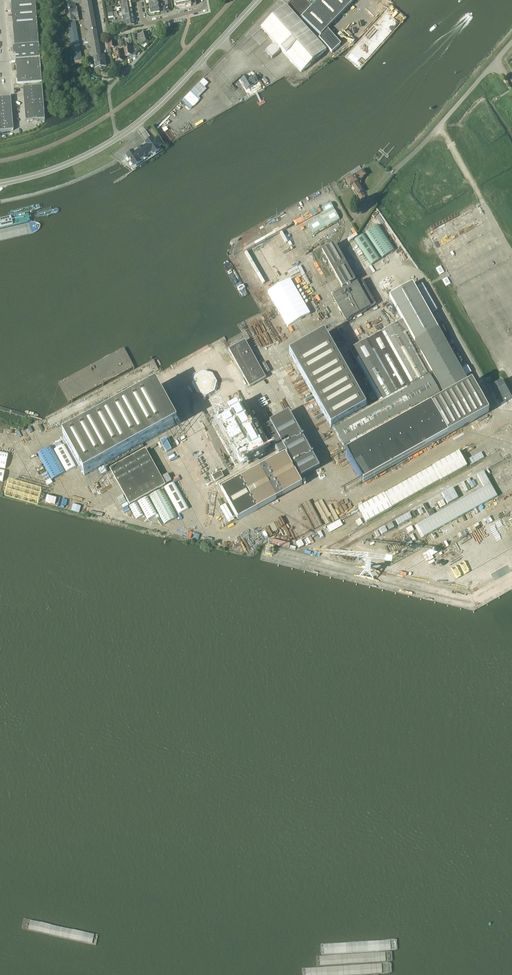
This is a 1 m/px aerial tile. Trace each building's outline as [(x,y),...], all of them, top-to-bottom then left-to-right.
[(36,10),(36,0),(11,0),(12,11),(36,10)] [(67,23),(75,21),(79,21),(78,16),(79,15),(78,13),(77,8),(76,8),(75,4),(81,3),(82,10),(81,11),(83,19),(84,19),(84,22),(84,25),(85,25),(85,28),(84,29),(86,37),(87,37),(88,41),(87,41),(88,44),(89,46),(87,46),(89,55),(90,54),(91,59),(93,58),(101,57),(100,55),(91,0),(68,0),(64,1),(67,23)] [(195,0),(174,0),(176,9),(191,6),(191,3),(195,2),(195,0)] [(289,4),(289,5),(289,6),(301,17),(317,0),(293,0),(289,4)] [(302,18),(321,36),(355,0),(319,0),(302,18)] [(326,50),(310,32),(286,6),(261,28),(275,44),(273,45),(273,44),(265,51),(268,54),(267,55),(269,57),(270,56),(272,59),(279,52),(279,51),(280,50),(301,73),(326,50)] [(36,10),(12,11),(13,26),(37,25),(36,10)] [(67,23),(69,31),(74,61),(82,60),(76,30),(75,21),(67,23)] [(37,25),(13,26),(15,46),(38,44),(39,44),(37,25)] [(146,33),(137,35),(140,44),(148,42),(146,33)] [(40,59),(38,44),(30,45),(15,46),(15,47),(13,47),(13,55),(15,55),(15,56),(16,56),(16,60),(40,59)] [(135,56),(134,46),(130,47),(130,45),(123,46),(125,56),(131,55),(131,56),(135,56)] [(114,51),(116,62),(122,61),(122,56),(124,56),(123,50),(121,50),(114,51)] [(101,57),(93,58),(95,69),(106,67),(104,57),(111,56),(110,54),(100,55),(101,57)] [(40,59),(16,60),(16,69),(17,69),(17,74),(18,84),(42,82),(40,59)] [(240,80),(246,90),(253,85),(258,82),(254,76),(249,79),(248,76),(240,80)] [(203,79),(200,83),(204,87),(208,83),(203,79)] [(26,121),(45,120),(42,86),(23,88),(23,89),(24,88),(24,92),(24,98),(25,98),(25,105),(25,111),(26,111),(26,114),(25,114),(26,121)] [(190,92),(184,99),(193,107),(199,101),(190,92)] [(13,131),(13,130),(12,130),(12,128),(11,128),(11,120),(11,115),(10,115),(10,111),(10,108),(9,101),(9,100),(9,98),(10,98),(10,97),(0,98),(0,132),(13,131)] [(131,163),(134,168),(159,151),(158,149),(160,147),(156,141),(154,143),(152,140),(127,157),(130,162),(129,162),(130,164),(131,163)] [(362,178),(365,176),(362,172),(346,182),(347,183),(346,184),(345,186),(345,187),(348,187),(349,186),(350,187),(352,186),(362,202),(365,198),(360,190),(361,189),(360,187),(362,186),(360,184),(361,183),(360,181),(363,179),(362,178)] [(339,219),(334,210),(308,225),(313,234),(339,219)] [(21,225),(21,222),(21,219),(20,217),(19,215),(0,220),(0,230),(21,225)] [(382,258),(394,250),(378,225),(365,233),(382,258)] [(354,240),(371,265),(380,259),(363,234),(354,240)] [(345,270),(348,268),(335,245),(322,252),(325,257),(323,258),(323,260),(324,263),(326,264),(328,263),(334,275),(344,269),(345,270)] [(374,305),(363,284),(362,284),(362,283),(361,283),(361,282),(360,282),(359,282),(359,283),(353,286),(352,284),(350,284),(341,290),(342,292),(333,297),(346,321),(374,305)] [(403,320),(366,341),(351,349),(350,349),(358,364),(367,380),(380,402),(366,410),(331,429),(362,483),(447,435),(488,412),(471,382),(468,384),(440,333),(412,283),(389,296),(403,320)] [(395,323),(401,320),(396,312),(390,315),(395,323)] [(337,331),(338,330),(336,326),(288,353),(331,429),(366,410),(337,356),(334,350),(344,345),(337,331)] [(258,356),(254,358),(245,341),(229,350),(249,387),(266,378),(256,361),(260,359),(258,356)] [(265,374),(270,371),(265,362),(260,364),(265,374)] [(467,364),(462,366),(466,375),(471,372),(467,364)] [(225,368),(213,373),(219,385),(231,380),(225,368)] [(118,388),(123,385),(120,379),(115,382),(118,388)] [(156,386),(90,423),(63,438),(84,476),(107,464),(109,466),(141,448),(144,447),(142,444),(177,425),(156,386)] [(319,467),(289,413),(270,423),(271,424),(265,427),(279,454),(285,450),(301,478),(319,467)] [(250,420),(209,443),(226,474),(227,476),(270,453),(269,450),(268,451),(250,420)] [(166,452),(171,449),(165,439),(160,442),(166,452)] [(54,450),(66,472),(76,467),(64,445),(54,450)] [(51,447),(38,454),(52,480),(65,473),(51,447)] [(130,505),(165,485),(145,449),(110,469),(130,505)] [(441,481),(466,466),(458,452),(433,467),(384,495),(384,494),(358,508),(366,522),(392,508),(391,508),(440,480),(441,481)] [(482,453),(482,452),(473,456),(476,462),(487,456),(485,452),(482,453)] [(257,510),(302,485),(285,455),(240,479),(238,475),(219,485),(238,520),(257,510)] [(221,472),(212,476),(215,482),(224,477),(221,472)] [(483,472),(477,476),(484,488),(417,525),(423,537),(497,497),(483,472)] [(167,475),(162,477),(166,484),(171,482),(167,475)] [(466,480),(455,486),(461,496),(472,491),(466,480)] [(164,488),(179,514),(189,509),(174,483),(164,488)] [(454,488),(443,492),(447,503),(458,499),(454,488)] [(177,517),(163,491),(162,489),(149,496),(164,525),(177,517)] [(441,494),(435,496),(440,508),(446,505),(441,494)] [(147,520),(157,514),(148,497),(137,503),(147,520)] [(79,513),(81,506),(73,504),(72,510),(79,513)] [(137,518),(142,515),(136,504),(131,507),(137,518)] [(229,523),(234,520),(226,504),(220,507),(229,523)] [(322,521),(315,508),(298,516),(304,529),(322,521)] [(399,525),(412,518),(409,513),(396,520),(399,525)] [(327,526),(330,532),(343,525),(340,520),(327,526)] [(395,528),(392,522),(386,525),(389,531),(395,528)] [(286,523),(279,527),(283,536),(291,533),(286,523)]
